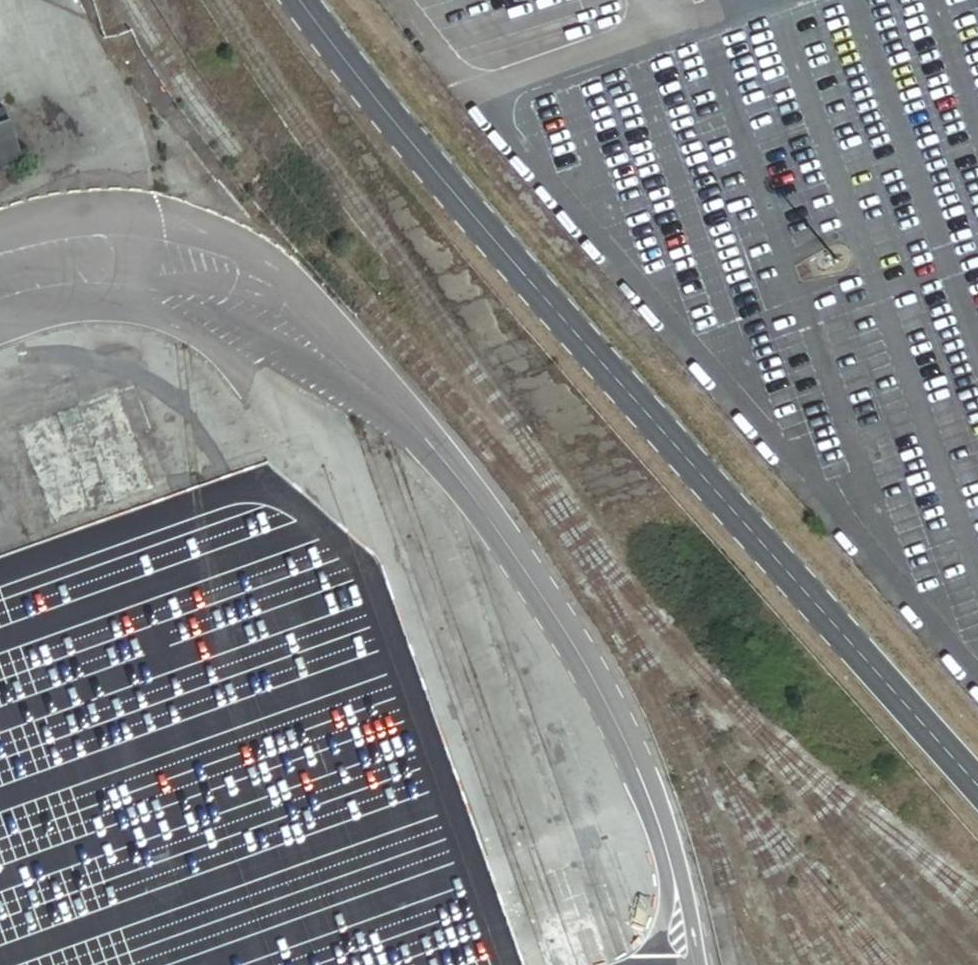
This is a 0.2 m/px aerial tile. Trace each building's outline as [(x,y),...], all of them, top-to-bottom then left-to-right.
[(10,163),(22,159),(3,108),(0,109),(0,167),(10,163)] [(0,167),(0,183),(15,177),(10,163),(0,167)]
